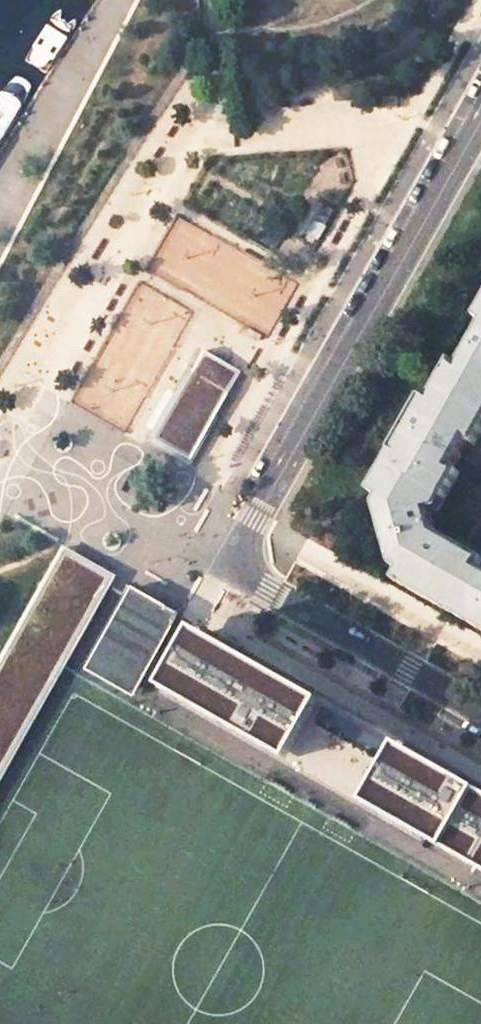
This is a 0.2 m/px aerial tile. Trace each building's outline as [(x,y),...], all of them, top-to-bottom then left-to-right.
[(0,95),(0,144),(32,92),(32,82),(23,76),(15,76),(3,90),(0,95)] [(456,363),(449,358),(433,383),(480,409),(480,300),(472,315),(480,320),(456,363)] [(208,351),(160,438),(193,457),(242,370),(208,351)] [(465,436),(471,439),(480,423),(480,409),(433,383),(425,400),(418,397),(388,451),(450,484),(455,473),(446,468),(465,436)] [(450,484),(388,451),(365,492),(376,497),(371,506),(389,568),(395,572),(390,582),(420,598),(450,546),(429,536),(422,511),(437,508),(450,484)] [(480,633),(480,571),(476,569),(480,561),(450,546),(420,598),(480,633)] [(63,548),(34,601),(80,626),(109,574),(63,548)] [(143,684),(182,615),(139,591),(94,671),(126,689),(133,678),(143,684)] [(34,601),(0,660),(0,768),(80,626),(34,601)] [(199,625),(159,697),(315,786),(366,814),(480,880),(480,785),(199,625)] [(137,695),(143,684),(133,678),(126,689),(137,695)]
